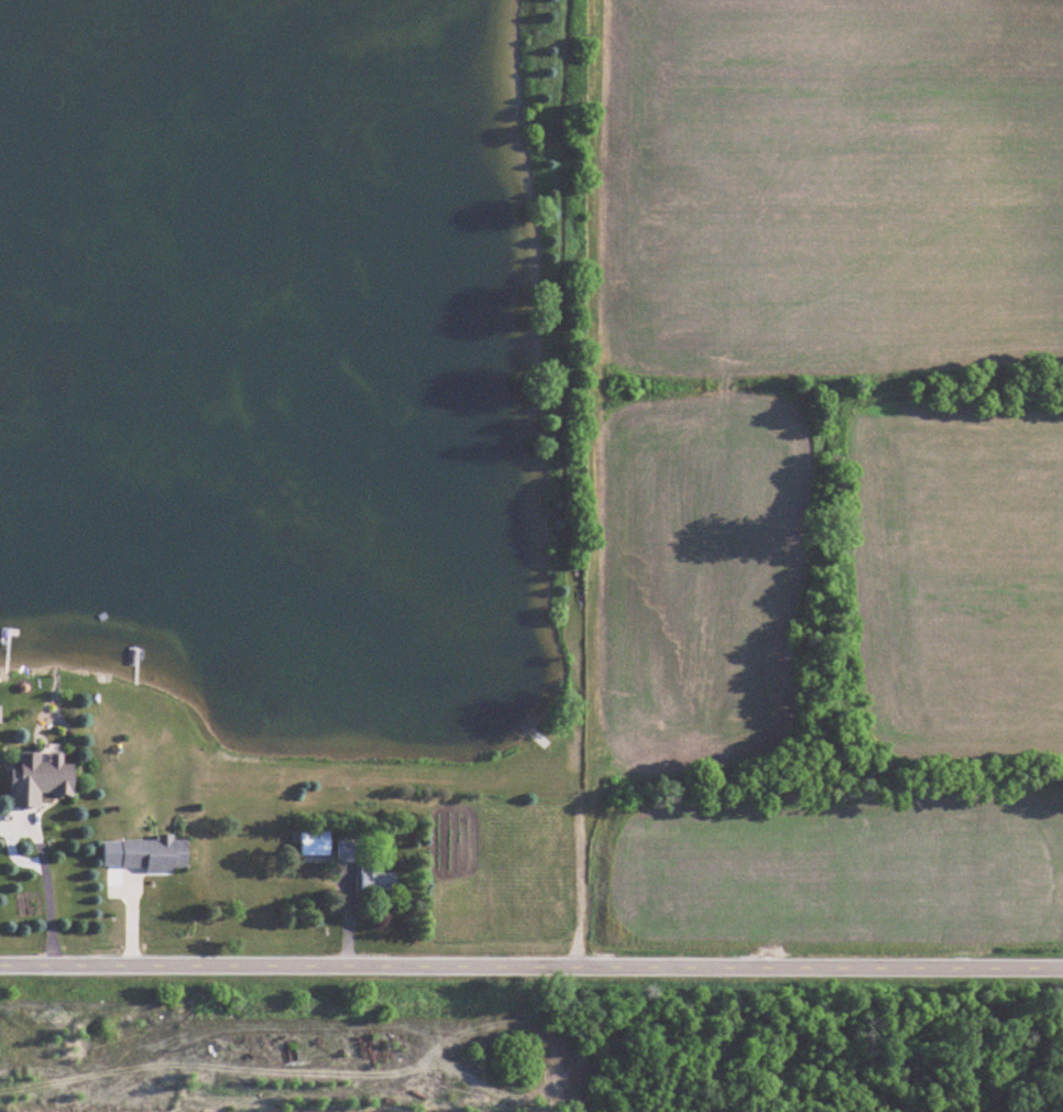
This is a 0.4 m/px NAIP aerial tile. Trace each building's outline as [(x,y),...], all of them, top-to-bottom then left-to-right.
[(13,768),(12,791),(76,794),(77,764),(42,762),(43,754),(22,753),(22,769),(13,768)] [(302,830),(302,855),(332,855),(332,830),(302,830)] [(123,869),(189,870),(190,838),(158,838),(158,840),(123,840),(123,869)] [(398,871),(381,871),(381,863),(365,863),(365,839),(338,839),(338,861),(362,861),(362,891),(397,892),(398,871)]
